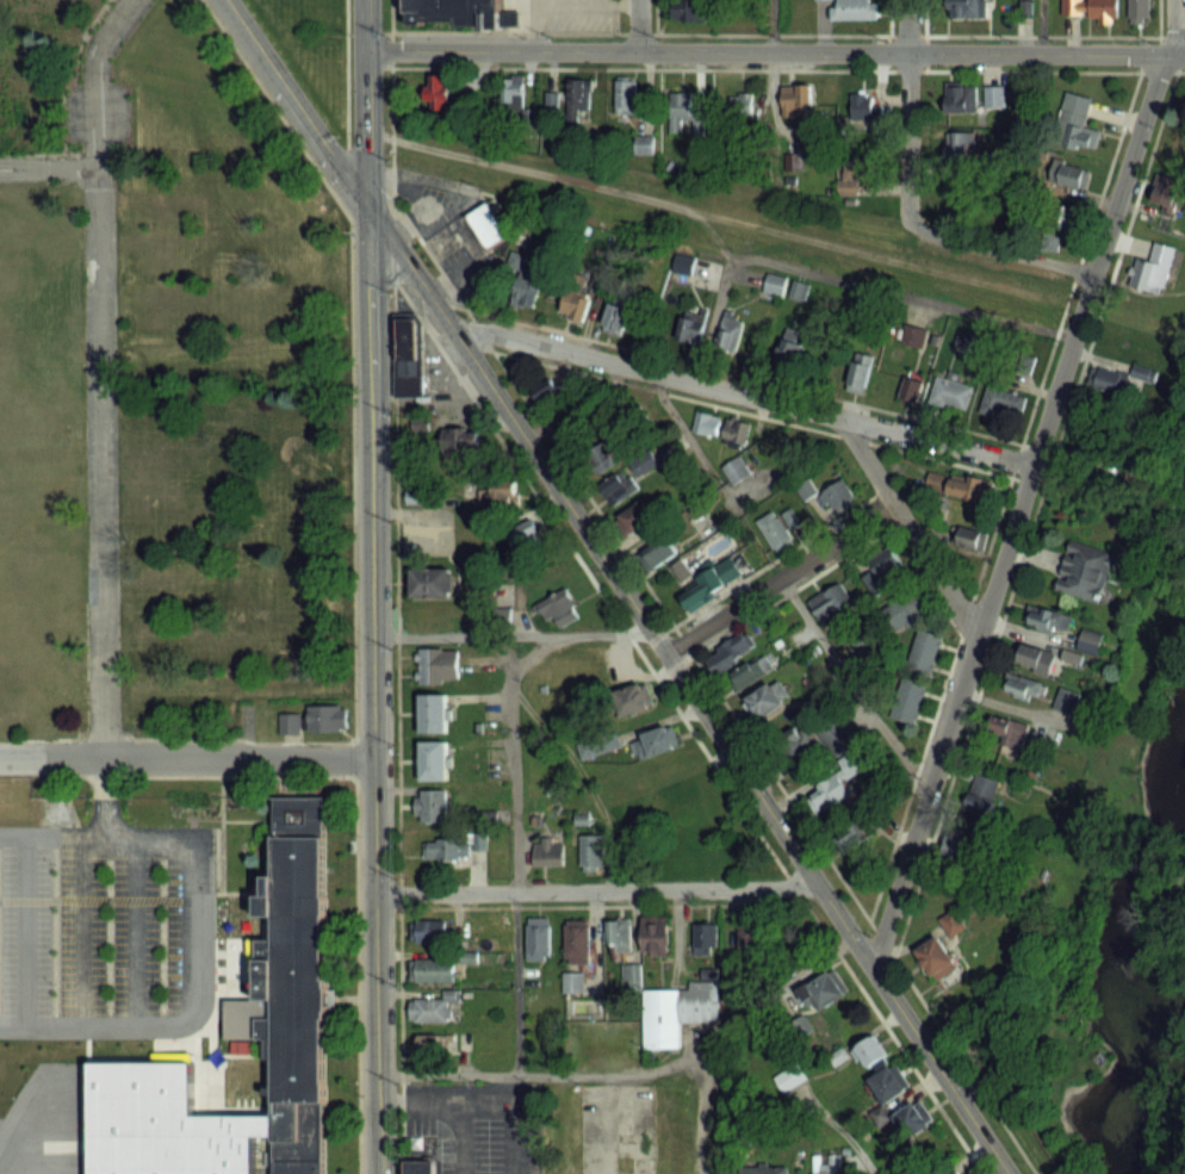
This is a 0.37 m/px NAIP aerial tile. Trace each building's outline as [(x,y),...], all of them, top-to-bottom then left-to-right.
[(403,19),(403,0),(496,0),(496,25),(454,25),(454,20),(417,20),(417,23),(403,23),(403,19)] [(701,21),(701,0),(674,0),(674,21),(701,21)] [(876,0),(831,0),(831,20),(876,20),(876,0)] [(948,18),(986,18),(986,0),(948,0),(948,18)] [(1061,15),(1099,15),(1099,23),(1118,23),(1118,0),(1061,0),(1061,15)] [(1150,0),(1128,0),(1128,23),(1150,23),(1150,0)] [(426,108),(449,108),(449,75),(426,75),(426,108)] [(525,77),(502,77),(502,110),(525,110),(525,77)] [(568,79),(568,110),(591,110),(591,79),(568,79)] [(616,114),(635,114),(635,79),(616,79),(616,114)] [(945,113),(978,113),(978,84),(945,84),(945,113)] [(811,86),(782,86),(782,117),(811,117),(811,86)] [(1004,107),(1004,86),(985,86),(985,107),(1004,107)] [(692,123),(692,92),(669,92),(669,123),(692,123)] [(1056,144),(1097,151),(1100,130),(1087,128),(1092,97),(1064,92),(1056,144)] [(730,94),(730,122),(752,122),(752,94),(730,94)] [(881,106),(873,106),(873,95),(851,95),(851,122),(881,122),(881,106)] [(942,132),(942,164),(970,164),(970,132),(942,132)] [(1084,191),(1090,171),(1053,158),(1046,179),(1084,191)] [(1149,202),(1175,209),(1183,181),(1158,173),(1149,202)] [(837,195),(858,195),(858,178),(837,178),(837,195)] [(484,248),(461,212),(482,198),(505,235),(484,248)] [(1038,250),(1059,252),(1061,230),(1074,231),(1076,206),(1043,203),(1038,250)] [(1138,256),(1130,286),(1164,294),(1176,248),(1154,242),(1150,259),(1138,256)] [(544,288),(529,279),(533,273),(525,268),(508,297),(530,310),(544,288)] [(762,291),(783,297),(788,276),(768,271),(762,291)] [(787,296),(803,302),(810,284),(794,278),(787,296)] [(583,323),(591,299),(568,291),(559,315),(583,323)] [(599,323),(615,336),(638,308),(622,295),(599,323)] [(698,345),(706,317),(682,311),(674,339),(698,345)] [(391,393),(390,313),(412,313),(412,323),(418,323),(418,393),(391,393)] [(740,314),(720,314),(720,352),(740,352),(740,314)] [(900,344),(923,349),(927,329),(904,324),(900,344)] [(802,335),(782,328),(769,365),(788,372),(802,335)] [(847,390),(865,395),(874,358),(856,353),(847,390)] [(1089,388),(1134,396),(1137,377),(1146,379),(1148,370),(1134,367),(1133,374),(1093,366),(1089,388)] [(916,406),(924,381),(906,375),(898,400),(916,406)] [(973,387),(937,377),(930,402),(966,412),(973,387)] [(534,386),(542,409),(564,401),(555,378),(534,386)] [(998,420),(1008,404),(1018,411),(1024,402),(994,384),(979,409),(998,420)] [(715,437),(721,417),(697,410),(692,431),(715,437)] [(589,428),(582,411),(562,419),(569,437),(589,428)] [(722,438),(744,445),(751,425),(729,417),(722,438)] [(442,457),(479,457),(479,428),(442,428),(442,457)] [(722,468),(733,486),(750,475),(738,457),(722,468)] [(640,491),(629,471),(601,486),(612,506),(640,491)] [(994,483),(929,471),(925,490),(990,502),(994,483)] [(843,478),(820,493),(834,515),(857,500),(843,478)] [(817,494),(809,480),(797,487),(805,501),(817,494)] [(479,507),(519,507),(519,483),(479,483),(479,507)] [(624,539),(655,523),(644,502),(614,518),(624,539)] [(755,522),(776,555),(795,542),(787,530),(798,523),(791,512),(780,519),(774,510),(755,522)] [(519,558),(547,545),(533,517),(506,531),(519,558)] [(988,533),(955,524),(949,548),(982,556),(988,533)] [(637,555),(648,573),(681,553),(669,535),(637,555)] [(1114,552),(1070,540),(1055,589),(1100,602),(1114,552)] [(874,597),(888,587),(883,580),(904,565),(893,550),(858,574),(874,597)] [(714,592),(743,577),(733,558),(693,578),(684,560),(670,566),(680,586),(678,587),(690,612),(717,598),(714,592)] [(411,596),(454,596),(454,567),(411,567),(411,596)] [(824,625),(855,605),(840,582),(810,601),(824,625)] [(543,623),(556,618),(560,627),(580,620),(568,589),(536,601),(543,623)] [(1024,619),(1065,636),(1073,618),(1032,600),(1024,619)] [(906,669),(931,676),(943,636),(917,628),(906,669)] [(1103,634),(1082,628),(1076,649),(1097,655),(1103,634)] [(704,655),(713,674),(756,652),(747,634),(704,655)] [(1057,656),(1024,640),(1014,660),(1047,677),(1057,656)] [(458,682),(458,646),(418,646),(418,682),(458,682)] [(776,668),(767,654),(723,679),(732,694),(776,668)] [(1001,688),(1039,703),(1046,686),(1008,671),(1001,688)] [(927,685),(904,677),(891,718),(915,725),(927,685)] [(624,717),(655,706),(646,680),(614,692),(624,717)] [(745,699),(754,719),(788,704),(778,683),(745,699)] [(1073,713),(1079,693),(1060,688),(1054,707),(1073,713)] [(421,731),(448,731),(448,692),(421,692),(421,731)] [(308,705),(308,732),(347,732),(347,706),(308,705)] [(280,733),(302,733),(302,715),(280,715),(280,733)] [(987,743),(1021,751),(1028,724),(994,715),(987,743)] [(677,748),(670,724),(633,736),(640,760),(677,748)] [(422,778),(449,778),(449,740),(422,740),(422,778)] [(1000,779),(974,773),(966,810),(991,816),(1000,779)] [(852,792),(831,774),(807,803),(828,821),(852,792)] [(417,788),(417,821),(446,821),(446,788),(417,788)] [(322,794),(321,1173),(272,1173),(272,1092),(262,1092),(262,1081),(216,1081),(216,1056),(262,1056),(262,1036),(223,1036),(223,998),(255,998),(255,937),(216,937),(216,913),(255,913),(255,883),(263,883),(263,872),(273,872),(273,794),(322,794)] [(844,854),(884,831),(872,810),(832,833),(844,854)] [(580,834),(580,871),(603,871),(603,834),(580,834)] [(944,857),(970,857),(970,836),(944,836),(944,857)] [(424,838),(424,859),(470,859),(470,838),(424,838)] [(483,846),(483,839),(472,840),(473,847),(483,846)] [(534,865),(564,865),(564,840),(534,840),(534,865)] [(940,919),(952,936),(966,927),(954,909),(940,919)] [(641,916),(641,955),(669,955),(669,916),(641,916)] [(528,960),(550,960),(550,917),(528,917),(528,960)] [(616,943),(616,952),(631,952),(631,918),(605,918),(605,943),(616,943)] [(411,920),(411,942),(446,942),(446,920),(411,920)] [(566,920),(566,963),(590,963),(590,920),(566,920)] [(694,923),(694,949),(718,949),(718,923),(694,923)] [(758,948),(760,925),(740,924),(738,946),(758,948)] [(917,948),(931,979),(956,967),(941,936),(917,948)] [(455,982),(455,961),(411,961),(411,982),(455,982)] [(623,965),(623,988),(641,988),(641,965),(623,965)] [(819,1010),(846,995),(833,971),(806,986),(819,1010)] [(644,991),(644,1049),(680,1049),(680,1022),(720,1022),(720,980),(689,980),(689,990),(644,991)] [(454,990),(444,990),(444,999),(410,999),(410,1022),(454,1022),(454,990)] [(417,1035),(417,1062),(447,1062),(447,1035),(417,1035)] [(869,1071),(890,1054),(874,1035),(853,1052),(869,1071)] [(784,1093),(805,1081),(797,1065),(775,1076),(784,1093)] [(909,1090),(895,1065),(870,1080),(884,1105),(909,1090)] [(583,1097),(593,1098),(594,1088),(584,1087),(583,1097)] [(908,1138),(934,1122),(920,1100),(895,1116),(908,1138)] [(829,1156),(829,1162),(813,1162),(813,1173),(836,1173),(836,1156),(829,1156)] [(430,1159),(431,1173),(403,1173),(403,1160),(430,1159)]
